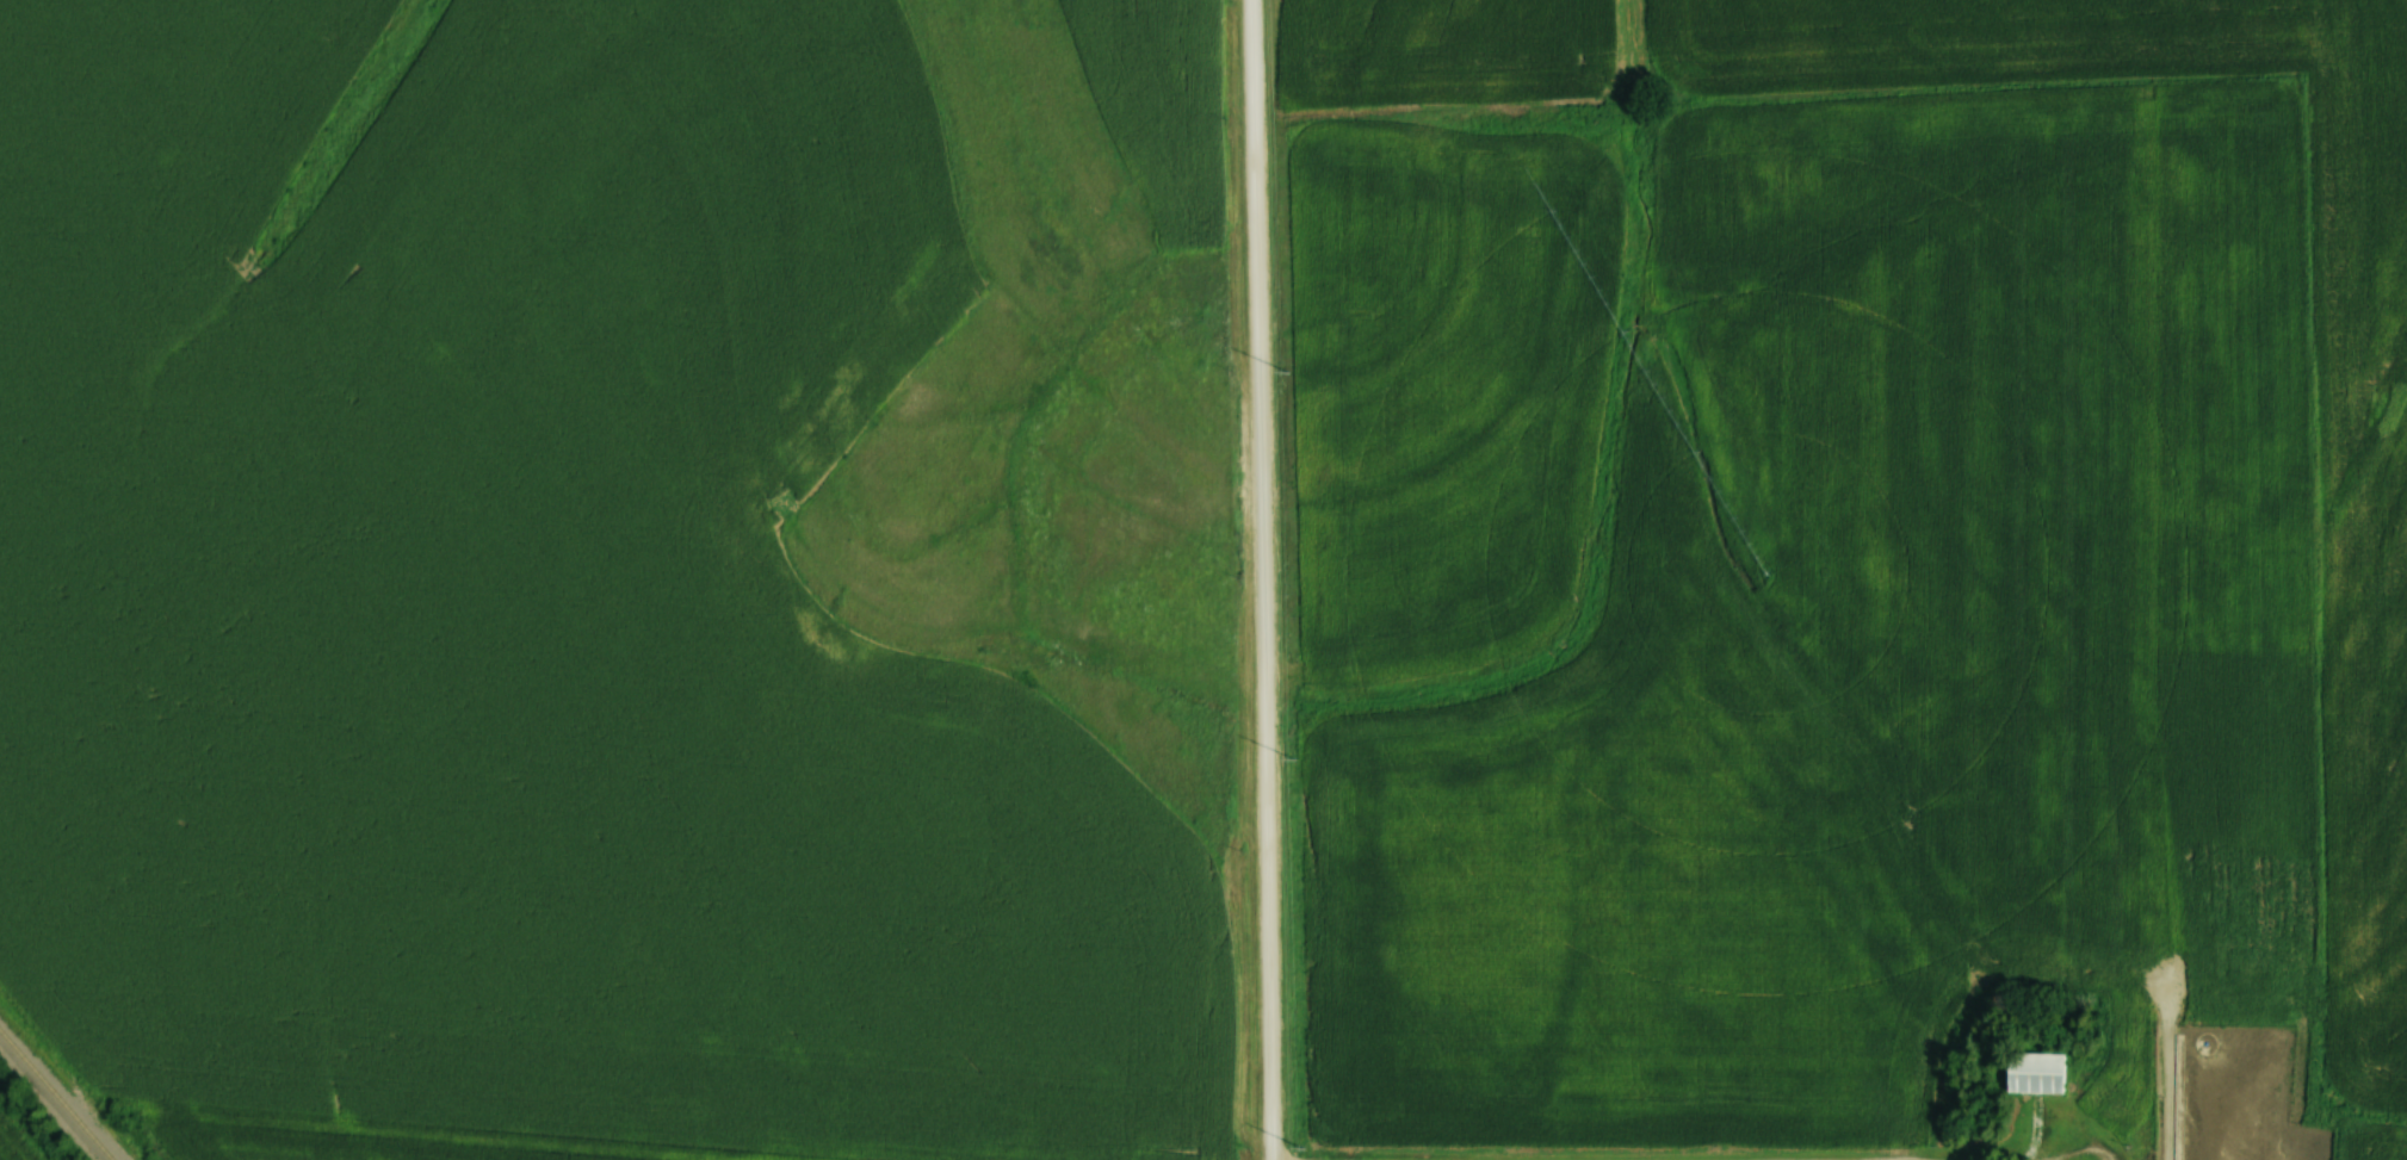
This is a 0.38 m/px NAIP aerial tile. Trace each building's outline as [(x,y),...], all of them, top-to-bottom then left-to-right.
[(2005,1094),(2060,1094),(2060,1053),(2005,1053),(2005,1094)]
